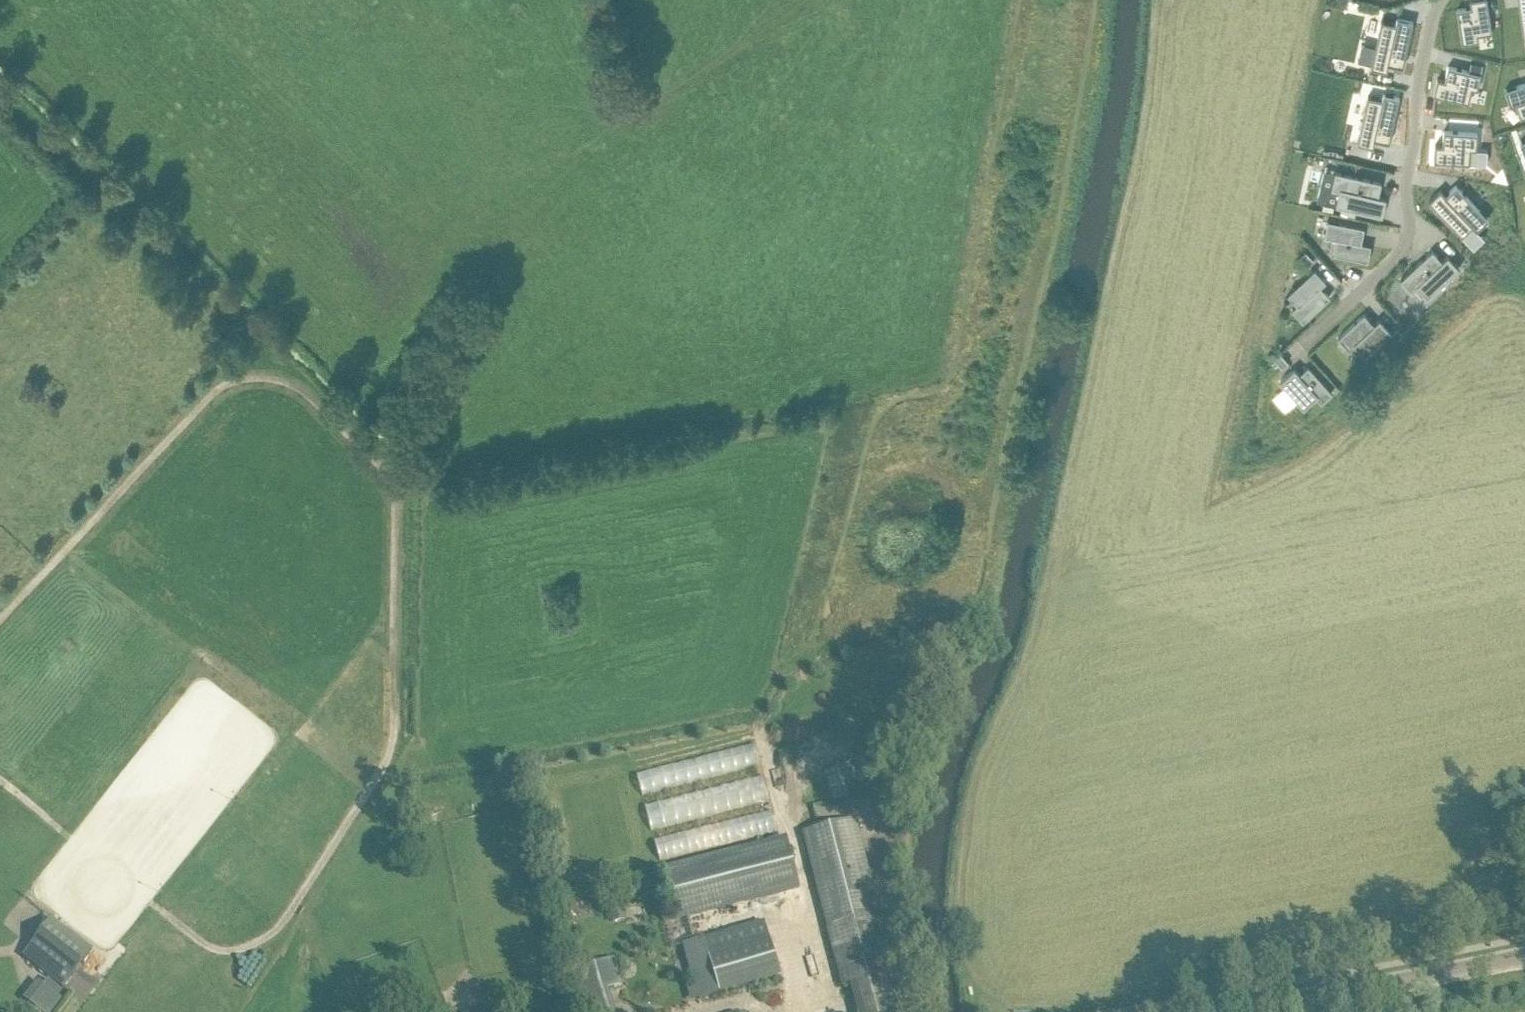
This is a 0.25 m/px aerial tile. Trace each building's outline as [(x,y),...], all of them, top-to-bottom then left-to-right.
[(1457,8),(1462,42),(1479,40),(1478,34),(1492,32),(1487,0),(1470,0),(1471,6),(1457,8)] [(1382,19),(1371,67),(1387,71),(1389,63),(1403,67),(1413,21),(1397,17),(1396,23),(1382,19)] [(1437,77),(1434,94),(1469,102),(1472,88),(1478,89),(1482,73),(1448,65),(1445,79),(1437,77)] [(1505,89),(1511,105),(1516,103),(1521,117),(1524,115),(1524,82),(1505,89)] [(1368,95),(1357,143),(1374,146),(1375,139),(1390,142),(1400,96),(1383,92),(1382,98),(1368,95)] [(1435,143),(1434,160),(1470,163),(1471,148),(1477,149),(1478,132),(1444,129),(1443,144),(1435,143)] [(1336,171),(1332,188),(1340,190),(1336,205),(1382,215),(1386,197),(1378,195),(1381,182),(1336,171)] [(1441,188),(1428,200),(1462,235),(1473,225),(1477,230),(1489,218),(1456,184),(1446,194),(1441,188)] [(1328,219),(1325,236),(1337,238),(1334,254),(1368,260),(1371,244),(1361,242),(1365,227),(1328,219)] [(1433,250),(1401,280),(1412,292),(1418,287),(1428,297),(1460,267),(1448,255),(1442,260),(1433,250)] [(1306,251),(1300,256),(1308,265),(1314,259),(1306,251)] [(1315,268),(1288,293),(1298,303),(1292,309),(1303,321),(1330,296),(1320,286),(1326,280),(1315,268)] [(1364,313),(1338,337),(1350,350),(1355,345),(1365,356),(1391,331),(1380,318),(1374,324),(1364,313)] [(1398,327),(1389,335),(1395,341),(1403,333),(1398,327)] [(1280,353),(1274,358),(1282,367),(1288,361),(1280,353)] [(1295,368),(1280,381),(1304,407),(1316,396),(1321,402),(1333,392),(1308,365),(1300,374),(1295,368)] [(644,789),(761,764),(757,742),(639,768),(644,789)] [(764,773),(648,799),(654,825),(770,799),(764,773)] [(660,852),(777,829),(773,809),(656,833),(660,852)] [(860,1011),(889,1011),(904,1008),(855,818),(802,833),(838,964),(843,984),(852,982),(860,1011)] [(662,866),(676,920),(801,888),(787,834),(662,866)] [(606,892),(610,911),(625,908),(621,889),(606,892)] [(23,954),(63,986),(94,947),(53,915),(23,954)] [(689,986),(693,999),(781,974),(765,920),(684,943),(696,984),(689,986)] [(616,957),(573,970),(581,996),(609,987),(624,983),(616,957)] [(46,1008),(58,992),(46,982),(33,998),(46,1008)]
